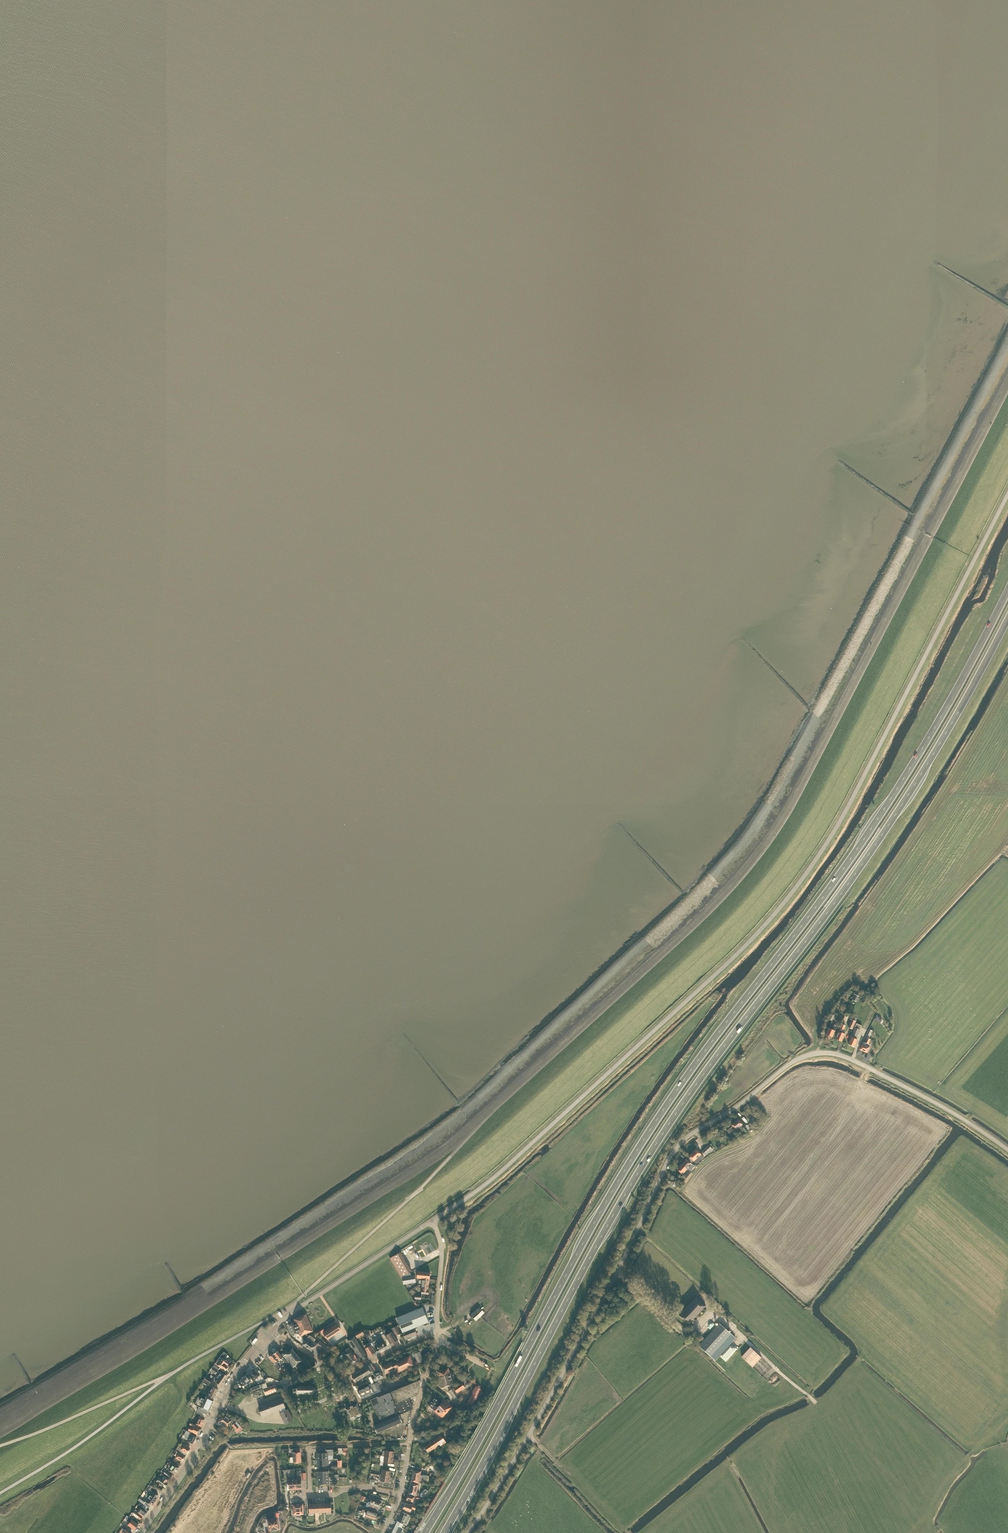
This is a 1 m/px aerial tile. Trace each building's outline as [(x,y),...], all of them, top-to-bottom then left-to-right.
[(852,1029),(857,1018),(853,1016),(848,1026),(852,1029)] [(832,1037),(836,1028),(835,1027),(836,1024),(834,1023),(832,1026),(830,1025),(826,1034),(832,1037)] [(857,1039),(856,1039),(857,1037),(862,1025),(856,1023),(851,1036),(851,1037),(848,1044),(854,1046),(857,1039)] [(839,1031),(835,1038),(841,1041),(845,1032),(843,1031),(845,1025),(842,1024),(839,1029),(840,1030),(839,1031)] [(869,1047),(865,1045),(866,1043),(868,1044),(870,1039),(869,1039),(869,1038),(867,1037),(865,1042),(863,1041),(860,1049),(867,1052),(869,1047)] [(742,1128),(745,1132),(750,1128),(747,1124),(745,1126),(738,1119),(731,1124),(736,1130),(739,1127),(740,1127),(741,1127),(742,1128)] [(706,1155),(712,1148),(709,1144),(708,1144),(702,1150),(706,1155)] [(703,1157),(696,1149),(689,1156),(690,1157),(688,1159),(692,1162),(693,1160),(694,1161),(698,1157),(701,1159),(703,1157)] [(690,1163),(692,1162),(688,1159),(687,1160),(686,1159),(681,1164),(687,1169),(688,1168),(691,1170),(695,1165),(692,1164),(691,1164),(690,1163)] [(686,1173),(687,1174),(688,1173),(686,1170),(687,1169),(681,1164),(677,1169),(682,1174),(683,1173),(685,1175),(686,1173)] [(409,1272),(410,1271),(411,1270),(400,1252),(390,1258),(401,1277),(401,1278),(403,1277),(404,1284),(416,1282),(415,1275),(411,1275),(409,1272)] [(422,1278),(417,1277),(417,1278),(418,1285),(422,1285),(422,1288),(421,1293),(429,1294),(429,1290),(428,1290),(428,1288),(429,1288),(430,1279),(423,1278),(422,1278)] [(679,1315),(689,1324),(692,1320),(694,1317),(695,1318),(706,1306),(696,1296),(679,1315)] [(396,1317),(403,1332),(406,1331),(403,1333),(405,1339),(417,1334),(414,1328),(429,1322),(423,1307),(396,1317)] [(477,1320),(486,1313),(484,1310),(475,1317),(477,1320)] [(297,1317),(298,1318),(294,1319),(294,1322),(288,1324),(293,1336),(299,1333),(300,1336),(302,1335),(303,1337),(307,1335),(306,1334),(313,1331),(310,1324),(315,1322),(311,1314),(307,1316),(306,1314),(297,1317)] [(735,1338),(731,1333),(719,1323),(717,1326),(709,1319),(696,1333),(704,1340),(699,1345),(715,1360),(735,1338)] [(323,1332),(328,1339),(341,1330),(337,1324),(323,1332)] [(392,1328),(395,1335),(400,1332),(397,1326),(392,1328)] [(354,1334),(357,1338),(364,1334),(361,1329),(354,1334)] [(389,1333),(387,1330),(384,1332),(391,1346),(398,1342),(392,1332),(389,1333)] [(377,1351),(387,1345),(384,1341),(387,1339),(384,1334),(383,1334),(381,1335),(382,1337),(372,1342),(377,1351)] [(314,1341),(316,1339),(310,1335),(308,1337),(303,1344),(312,1351),(316,1345),(324,1351),(327,1346),(319,1340),(317,1343),(314,1341)] [(368,1357),(361,1346),(354,1336),(348,1340),(361,1361),(368,1357)] [(364,1345),(365,1348),(370,1355),(375,1352),(371,1345),(369,1342),(364,1345)] [(351,1349),(349,1347),(346,1350),(347,1352),(345,1354),(348,1359),(354,1354),(351,1349)] [(753,1367),(761,1357),(750,1347),(741,1356),(753,1367)] [(286,1368),(290,1366),(287,1362),(278,1351),(277,1351),(274,1348),(272,1350),(274,1353),(273,1355),(272,1354),(269,1356),(270,1357),(269,1357),(274,1363),(273,1363),(278,1370),(281,1368),(277,1363),(278,1362),(280,1361),(286,1368)] [(288,1352),(286,1350),(282,1353),(284,1356),(286,1359),(288,1362),(289,1362),(293,1367),(296,1365),(302,1360),(292,1349),(288,1352)] [(229,1362),(225,1359),(227,1355),(226,1354),(223,1352),(218,1359),(226,1365),(229,1362)] [(352,1364),(353,1365),(359,1361),(357,1360),(358,1359),(354,1354),(348,1359),(352,1364)] [(392,1361),(382,1366),(385,1374),(396,1369),(397,1372),(414,1365),(410,1355),(393,1363),(392,1361)] [(220,1367),(219,1368),(223,1371),(224,1370),(227,1366),(226,1365),(218,1359),(215,1363),(220,1367)] [(352,1376),(357,1384),(356,1385),(358,1389),(368,1384),(367,1381),(364,1382),(362,1379),(359,1381),(358,1380),(362,1378),(363,1379),(367,1377),(366,1375),(375,1370),(371,1364),(352,1376)] [(218,1370),(213,1366),(209,1370),(215,1374),(218,1370)] [(260,1375),(253,1368),(247,1374),(252,1380),(253,1381),(260,1375)] [(450,1373),(448,1368),(437,1371),(442,1388),(454,1384),(451,1373),(450,1373)] [(227,1376),(219,1371),(213,1380),(221,1385),(227,1376)] [(381,1379),(384,1377),(381,1371),(374,1374),(376,1378),(373,1379),(375,1382),(381,1379)] [(244,1387),(252,1380),(247,1374),(238,1381),(242,1386),(244,1387)] [(212,1380),(211,1379),(206,1376),(202,1380),(203,1380),(209,1384),(212,1380)] [(421,1381),(420,1380),(379,1397),(378,1396),(370,1400),(374,1407),(375,1407),(381,1422),(374,1425),(377,1432),(402,1422),(399,1415),(399,1414),(413,1409),(408,1397),(418,1394),(421,1381)] [(371,1385),(374,1391),(380,1389),(377,1382),(371,1385)] [(449,1391),(456,1401),(461,1397),(459,1394),(461,1393),(460,1391),(465,1387),(461,1382),(449,1391)] [(278,1390),(275,1384),(263,1388),(266,1395),(278,1390)] [(369,1395),(368,1394),(372,1392),(369,1385),(363,1387),(367,1396),(369,1395)] [(314,1388),(313,1386),(312,1386),(310,1386),(309,1386),(307,1386),(304,1386),(301,1386),(297,1386),(297,1388),(294,1388),(293,1388),(293,1391),(294,1391),(297,1391),(297,1393),(297,1394),(300,1394),(300,1393),(301,1393),(304,1393),(306,1393),(307,1393),(309,1393),(310,1393),(312,1393),(313,1393),(314,1391),(315,1391),(315,1388),(314,1388)] [(199,1406),(197,1410),(206,1414),(208,1411),(218,1390),(212,1387),(207,1397),(206,1396),(205,1400),(198,1397),(194,1404),(199,1406)] [(358,1390),(361,1397),(365,1395),(366,1396),(367,1396),(363,1387),(358,1390)] [(473,1392),(466,1402),(472,1406),(478,1396),(473,1392)] [(440,1400),(436,1396),(428,1404),(442,1417),(453,1407),(443,1397),(440,1400)] [(286,1410),(284,1407),(285,1407),(285,1406),(282,1399),(259,1407),(259,1408),(262,1415),(280,1408),(282,1412),(280,1413),(286,1424),(293,1420),(287,1409),(286,1410)] [(353,1406),(353,1405),(350,1406),(351,1407),(346,1408),(350,1419),(362,1414),(357,1404),(353,1406)] [(218,1422),(226,1428),(228,1424),(230,1426),(233,1421),(223,1415),(218,1422)] [(204,1419),(199,1417),(195,1424),(201,1426),(204,1419)] [(232,1425),(235,1429),(238,1427),(240,1426),(236,1421),(235,1423),(232,1425)] [(188,1430),(190,1431),(197,1435),(200,1429),(194,1426),(195,1424),(190,1422),(189,1424),(192,1426),(191,1429),(189,1428),(188,1430)] [(186,1438),(188,1439),(187,1441),(192,1444),(196,1436),(191,1433),(186,1431),(184,1435),(187,1436),(186,1438)] [(430,1442),(425,1446),(428,1452),(434,1448),(440,1445),(441,1445),(446,1442),(441,1434),(430,1442)] [(182,1445),(179,1444),(176,1450),(179,1452),(185,1456),(187,1453),(190,1448),(183,1444),(182,1445)] [(290,1462),(294,1462),(300,1462),(300,1452),(297,1452),(297,1449),(291,1449),(291,1452),(293,1452),(294,1457),(290,1457),(290,1462)] [(333,1449),(326,1450),(326,1453),(318,1453),(318,1459),(328,1459),(328,1455),(333,1455),(333,1449)] [(178,1452),(175,1450),(174,1451),(174,1452),(173,1454),(174,1454),(174,1455),(176,1456),(173,1461),(179,1464),(181,1461),(182,1461),(185,1456),(178,1452)] [(173,1463),(169,1460),(166,1464),(169,1466),(167,1469),(168,1470),(173,1474),(179,1467),(174,1463),(173,1463)] [(166,1482),(169,1479),(168,1478),(171,1474),(165,1470),(162,1474),(160,1473),(157,1478),(158,1479),(156,1481),(159,1483),(156,1487),(160,1490),(161,1491),(167,1483),(166,1482)] [(419,1482),(421,1483),(422,1479),(427,1481),(428,1476),(423,1475),(420,1475),(421,1471),(413,1470),(411,1481),(419,1483),(419,1482)] [(419,1497),(420,1493),(417,1493),(419,1484),(411,1482),(408,1494),(415,1495),(419,1497)] [(155,1493),(157,1491),(155,1489),(151,1486),(145,1494),(146,1494),(155,1500),(158,1495),(155,1493)] [(147,1499),(145,1501),(143,1504),(149,1508),(151,1505),(155,1500),(146,1494),(146,1495),(146,1496),(148,1498),(147,1499)] [(382,1500),(375,1498),(376,1495),(373,1494),(372,1497),(370,1502),(380,1505),(382,1500)] [(140,1502),(137,1505),(140,1507),(138,1511),(135,1509),(134,1510),(134,1511),(132,1514),(139,1519),(142,1516),(143,1517),(149,1509),(140,1502)] [(370,1502),(369,1507),(379,1510),(380,1505),(370,1502)] [(403,1509),(410,1512),(412,1508),(415,1510),(416,1506),(410,1503),(410,1505),(406,1503),(403,1509)] [(293,1514),(303,1514),(303,1504),(293,1504),(293,1514)] [(369,1507),(367,1512),(377,1516),(379,1510),(369,1507)] [(365,1517),(375,1521),(377,1516),(367,1512),(365,1517)] [(392,1532),(401,1532),(404,1528),(402,1527),(403,1523),(407,1525),(411,1516),(402,1512),(398,1521),(392,1532)] [(129,1523),(128,1525),(134,1529),(138,1524),(131,1520),(132,1519),(129,1517),(126,1521),(129,1523)] [(268,1520),(269,1530),(279,1528),(278,1519),(268,1520)]
